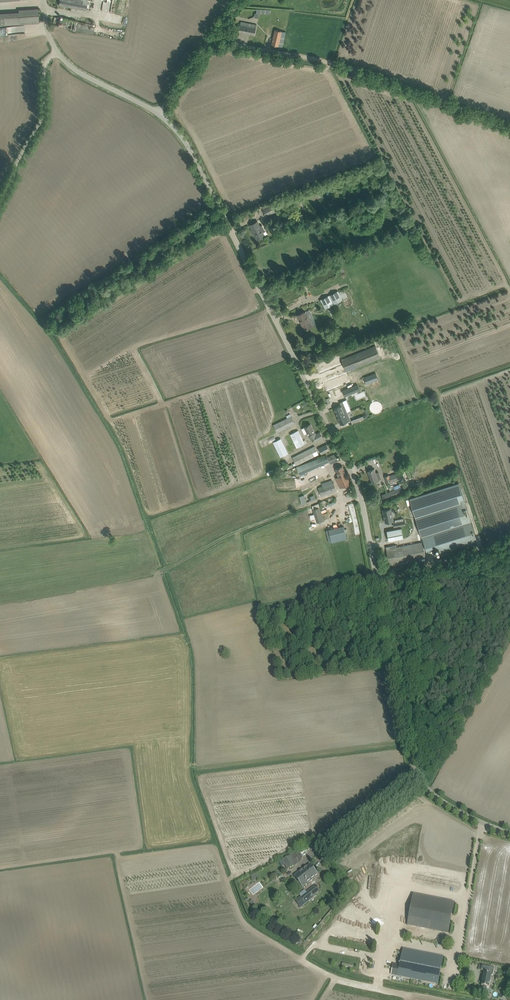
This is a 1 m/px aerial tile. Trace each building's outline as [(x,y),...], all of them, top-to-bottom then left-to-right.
[(86,10),(88,0),(60,0),(59,5),(86,10)] [(39,23),(38,8),(18,10),(19,12),(0,13),(0,25),(39,23)] [(254,35),(257,25),(241,22),(241,24),(239,32),(245,33),(254,35)] [(283,47),(284,42),(286,32),(275,29),(272,44),(283,47)] [(266,216),(271,214),(278,210),(275,203),(263,209),(266,216)] [(282,218),(280,213),(271,218),(273,223),(282,218)] [(250,225),(253,230),(253,229),(256,234),(255,235),(257,239),(265,235),(262,231),(265,230),(262,225),(260,226),(258,221),(250,225)] [(343,300),(342,299),(346,297),(343,290),(339,292),(338,290),(320,299),(325,308),(343,300)] [(305,311),(297,315),(301,322),(302,322),(303,324),(305,329),(312,325),(308,318),(309,318),(305,311)] [(346,371),(380,358),(375,345),(341,359),(346,371)] [(317,369),(327,365),(324,359),(315,363),(317,369)] [(360,386),(371,381),(369,376),(357,380),(360,386)] [(357,384),(343,391),(345,396),(360,390),(357,384)] [(325,388),(319,390),(324,400),(330,397),(325,388)] [(344,404),(334,408),(340,424),(348,421),(345,414),(348,413),(344,404)] [(278,432),(290,426),(295,424),(291,416),(274,425),(278,432)] [(309,435),(315,432),(310,424),(302,428),(302,429),(302,428),(304,432),(307,431),(309,435)] [(292,450),(300,446),(305,444),(298,430),(286,436),(292,450)] [(315,432),(309,435),(311,440),(314,438),(316,441),(323,437),(320,432),(316,434),(315,432)] [(273,442),(280,457),(288,453),(281,438),(273,442)] [(321,454),(325,452),(329,450),(327,444),(318,448),(321,454)] [(297,464),(314,456),(319,454),(315,446),(293,457),(297,464)] [(323,457),(325,462),(328,460),(330,464),(338,460),(335,453),(327,457),(327,455),(323,457)] [(325,462),(323,457),(296,466),(300,474),(325,463),(325,462)] [(351,485),(342,465),(335,468),(339,476),(337,477),(336,479),(340,488),(348,484),(349,486),(351,485)] [(368,471),(372,482),(380,479),(376,468),(368,471)] [(392,481),(398,479),(396,473),(390,476),(389,475),(384,476),(387,484),(392,482),(392,481)] [(323,495),(332,492),(336,490),(334,482),(333,483),(332,480),(329,481),(330,484),(320,487),(323,495)] [(477,541),(459,483),(410,498),(426,550),(438,547),(440,553),(477,541)] [(384,500),(389,498),(396,496),(394,491),(383,495),(384,500)] [(315,498),(314,494),(307,497),(306,493),(304,494),(307,502),(315,498)] [(395,502),(399,515),(411,511),(407,498),(395,502)] [(317,522),(319,522),(323,520),(319,507),(313,509),(317,522)] [(391,508),(383,510),(385,522),(393,520),(391,508)] [(395,522),(393,522),(394,526),(405,524),(404,520),(403,520),(403,518),(395,520),(395,522)] [(346,538),(343,525),(328,528),(331,542),(346,538)] [(389,540),(394,539),(406,537),(404,527),(387,530),(389,540)] [(387,549),(386,549),(389,564),(426,557),(423,542),(391,548),(391,545),(386,546),(387,549)] [(283,861),(287,870),(295,865),(291,856),(283,861)] [(303,887),(316,877),(315,876),(318,874),(310,864),(307,867),(306,866),(294,876),(303,887)] [(304,890),(299,894),(301,895),(298,898),(301,903),(299,904),(301,907),(315,896),(314,895),(320,891),(316,885),(306,892),(304,890)] [(390,905),(393,895),(387,893),(385,904),(390,905)] [(408,926),(448,934),(454,902),(414,894),(408,926)] [(443,956),(404,948),(398,976),(438,984),(443,956)] [(489,974),(491,967),(482,965),(481,970),(486,971),(486,973),(484,973),(483,981),(482,986),(481,991),(486,992),(487,987),(489,988),(490,982),(492,975),(489,974)]
